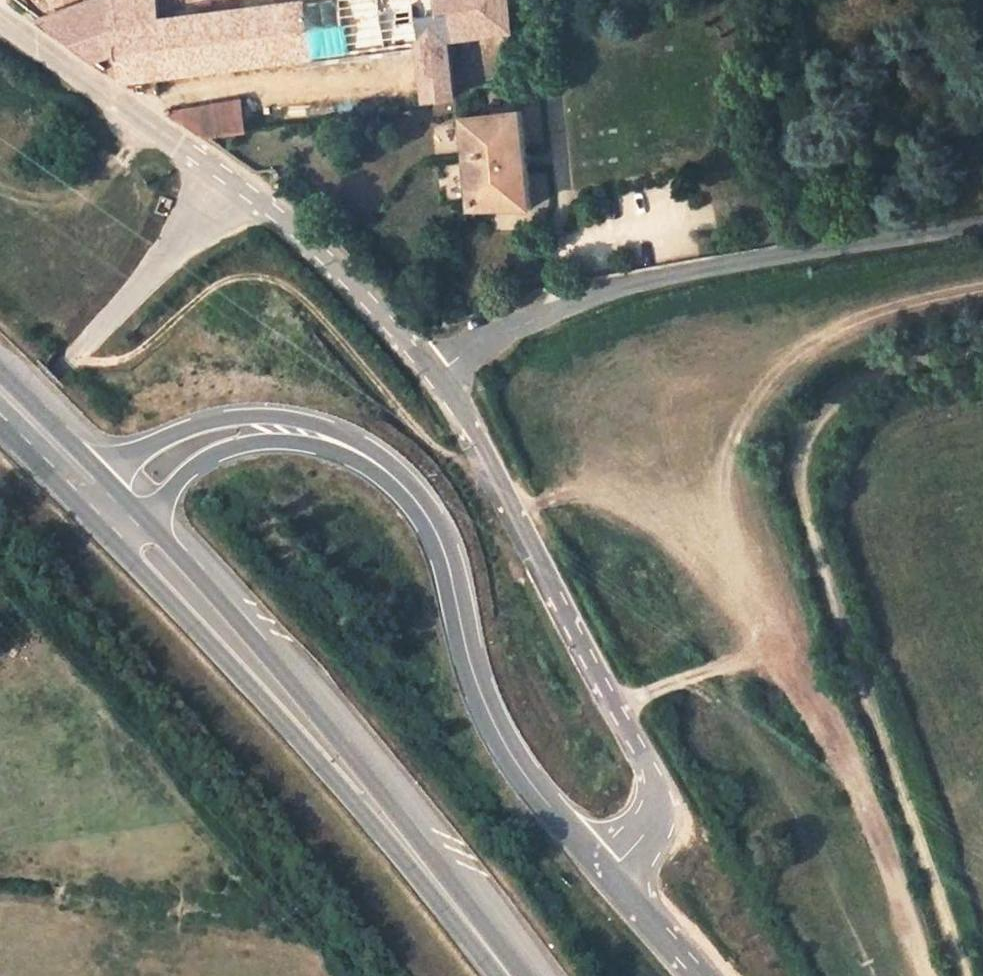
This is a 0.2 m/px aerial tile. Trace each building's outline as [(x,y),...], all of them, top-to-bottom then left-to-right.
[(164,16),(162,0),(86,0),(39,20),(105,71),(121,63),(123,81),(157,78),(420,43),(427,99),(461,95),(456,38),(515,33),(512,0),(303,0),(164,16)] [(249,132),(244,101),(172,112),(208,136),(249,132)] [(411,111),(410,105),(376,109),(376,116),(400,113),(411,111)] [(346,119),(345,108),(333,111),(333,121),(346,119)] [(520,110),(463,115),(473,210),(497,207),(499,231),(532,227),(520,110)] [(401,123),(412,121),(411,111),(400,113),(401,123)] [(382,119),(364,121),(364,128),(383,126),(382,119)]
